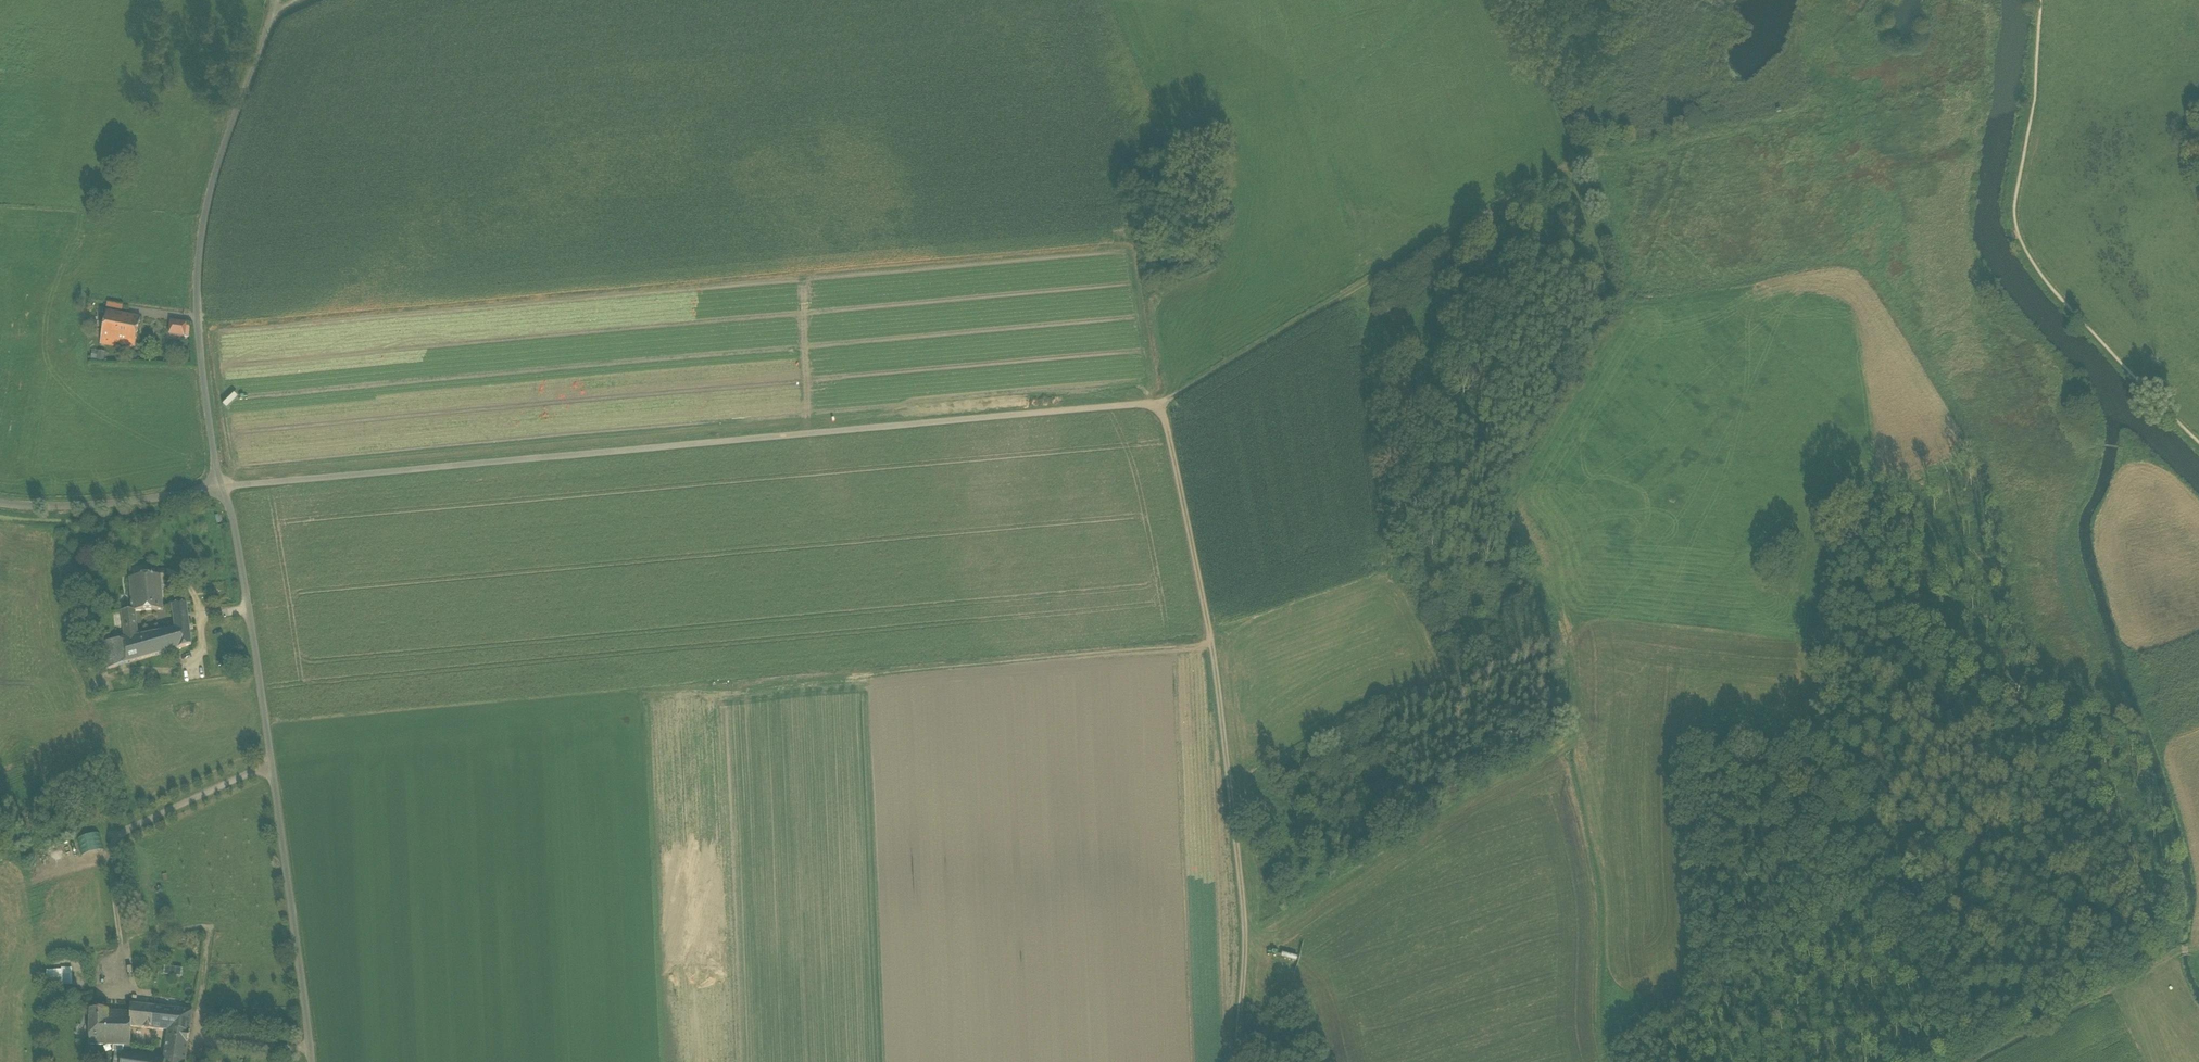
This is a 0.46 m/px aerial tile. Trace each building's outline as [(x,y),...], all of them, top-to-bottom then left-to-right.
[(141,319),(107,312),(101,344),(114,347),(115,344),(135,347),(141,319)] [(170,321),(168,335),(184,337),(186,323),(170,321)] [(160,576),(130,579),(133,612),(133,613),(145,612),(163,610),(160,576)] [(186,605),(173,606),(174,615),(187,613),(186,605)] [(117,640),(104,642),(108,669),(128,664),(122,612),(114,613),(117,640)] [(145,612),(133,613),(133,612),(122,612),(128,664),(150,657),(147,636),(145,612)] [(175,623),(188,621),(187,613),(174,615),(175,623)] [(188,621),(175,623),(176,630),(178,649),(192,646),(188,621)] [(176,630),(147,636),(150,657),(178,649),(176,630)] [(81,856),(105,850),(101,833),(77,839),(81,856)] [(182,978),(183,968),(165,966),(163,975),(182,978)] [(72,986),(72,969),(46,968),(46,985),(72,986)] [(155,1008),(131,1005),(131,1013),(131,1027),(151,1030),(155,1008)] [(193,1012),(155,1008),(151,1030),(168,1032),(190,1034),(193,1012)] [(131,1013),(90,1012),(89,1045),(131,1046),(131,1027),(131,1013)] [(168,1032),(164,1059),(184,1061),(186,1061),(190,1034),(168,1032)] [(123,1053),(122,1061),(184,1061),(164,1059),(123,1053)]
